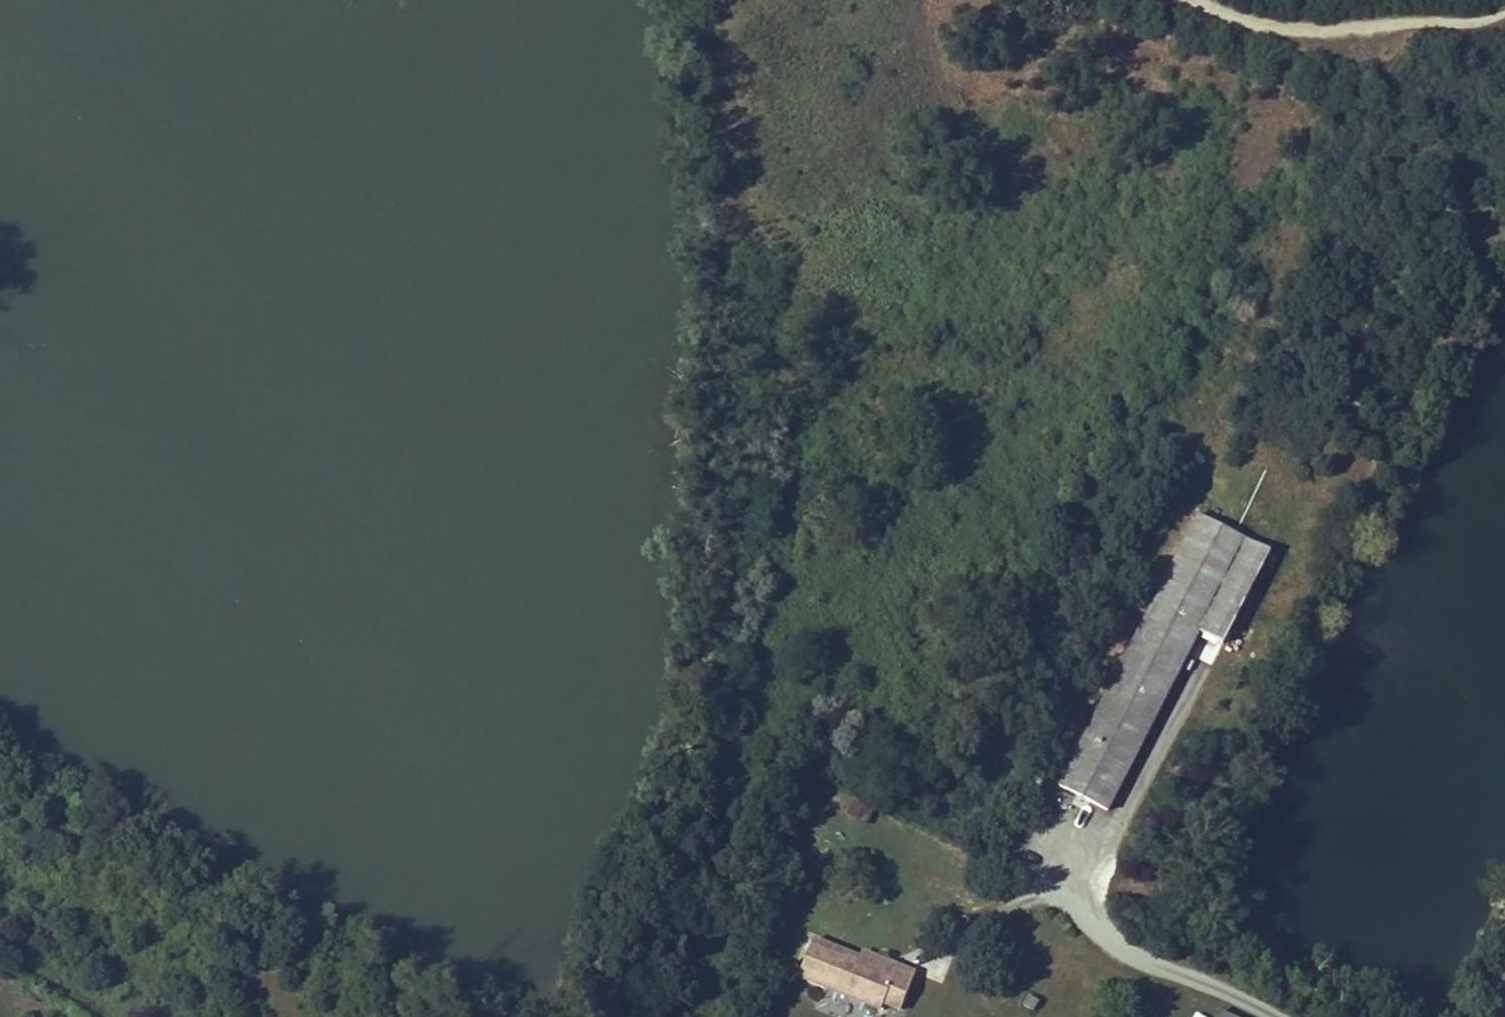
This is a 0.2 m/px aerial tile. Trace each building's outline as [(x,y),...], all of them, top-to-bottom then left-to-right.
[(1204,515),(1065,784),(1113,808),(1204,631),(1227,643),(1274,551),(1204,515)] [(811,932),(796,980),(902,1013),(917,965),(811,932)]
